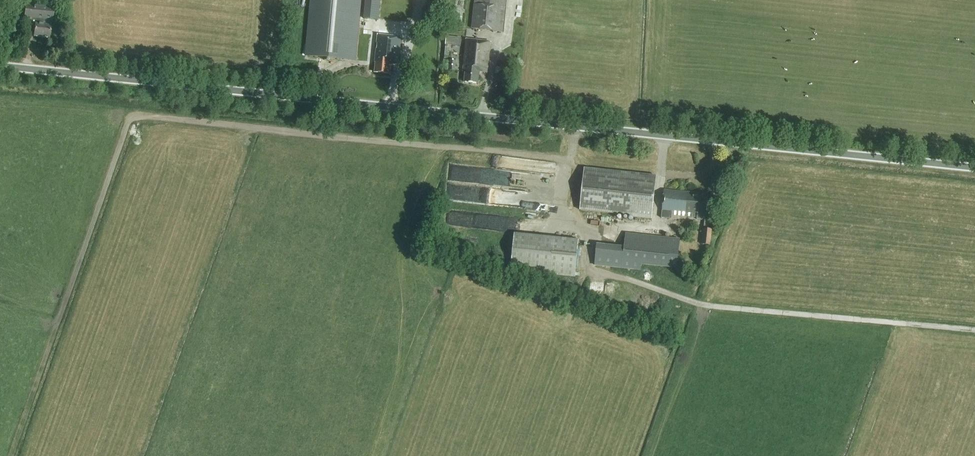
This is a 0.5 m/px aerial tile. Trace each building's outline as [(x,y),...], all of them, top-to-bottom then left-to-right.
[(352,60),(358,0),(312,0),(307,56),(352,60)] [(364,19),(379,20),(380,0),(366,0),(364,19)] [(506,0),(474,0),(472,28),(503,32),(506,0)] [(32,21),(31,28),(35,29),(34,36),(49,38),(51,25),(51,21),(53,21),(54,8),(26,5),(25,17),(27,17),(26,20),(32,21)] [(398,63),(401,33),(378,31),(375,62),(376,63),(375,73),(389,74),(390,63),(398,63)] [(461,38),(446,37),(446,45),(461,47),(461,38)] [(487,68),(490,43),(466,40),(463,65),(462,71),(466,72),(465,82),(478,84),(479,72),(487,73),(487,68)] [(651,218),(655,175),(584,168),(580,210),(627,215),(627,216),(651,218)] [(665,190),(662,214),(661,218),(671,218),(672,215),(697,217),(697,220),(705,220),(706,197),(701,196),(701,194),(665,190)] [(702,245),(710,246),(712,229),(703,228),(702,245)] [(575,278),(579,240),(514,233),(511,272),(575,278)] [(641,271),(642,265),(677,269),(680,239),(626,233),(624,248),(597,245),(594,265),(641,271)]
